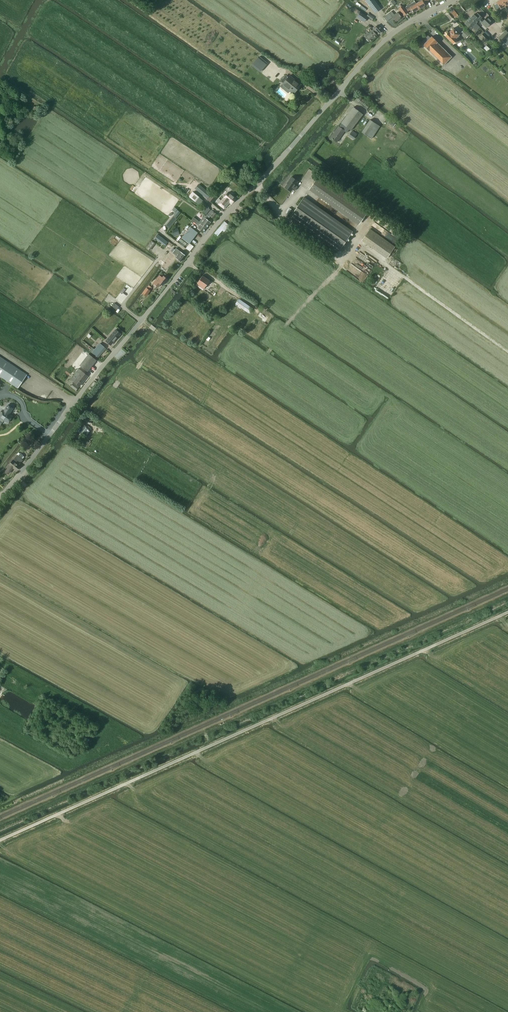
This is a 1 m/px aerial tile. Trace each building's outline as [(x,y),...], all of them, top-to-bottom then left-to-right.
[(365,0),(375,13),(380,9),(374,0),(366,0),(365,0)] [(416,4),(419,9),(425,6),(423,3),(428,0),(423,0),(422,1),(416,4)] [(496,2),(497,4),(500,8),(500,9),(505,6),(501,0),(500,0),(496,2)] [(416,4),(416,3),(415,2),(406,7),(408,11),(411,9),(413,12),(419,9),(416,4)] [(407,13),(402,6),(399,9),(404,15),(407,13)] [(392,11),(384,17),(387,22),(392,18),(395,22),(401,18),(398,13),(394,15),(392,11)] [(368,17),(366,16),(360,12),(357,17),(364,22),(368,17)] [(470,18),(476,24),(479,20),(483,24),(484,23),(488,27),(493,21),(488,17),(483,22),(480,19),(482,18),(477,13),(475,16),(474,14),(470,18)] [(476,24),(470,18),(467,21),(467,22),(465,24),(470,29),(472,27),(476,24)] [(369,33),(368,32),(365,35),(366,37),(366,38),(370,42),(377,36),(376,35),(378,33),(378,34),(383,30),(378,25),(369,33)] [(445,36),(453,44),(457,41),(456,40),(457,39),(456,38),(459,35),(453,28),(452,30),(451,29),(448,33),(446,33),(445,34),(445,36)] [(465,29),(461,34),(470,44),(475,39),(465,29)] [(507,37),(507,33),(505,30),(499,38),(504,42),(507,38),(507,37)] [(428,36),(421,43),(423,45),(430,38),(428,36)] [(430,38),(423,45),(429,51),(444,65),(452,57),(450,55),(446,52),(443,48),(437,43),(431,37),(430,38)] [(336,38),(334,42),(341,46),(343,43),(336,38)] [(256,61),(252,65),(260,72),(264,68),(267,63),(259,57),(256,61)] [(293,94),(301,85),(289,76),(282,85),(293,94)] [(359,96),(355,101),(368,111),(372,106),(370,105),(371,103),(363,97),(362,98),(359,96)] [(338,127),(331,138),(337,142),(345,131),(347,133),(350,129),(351,130),(354,126),(363,115),(353,107),(341,123),(343,124),(341,126),(340,128),(338,127)] [(372,139),(380,126),(370,120),(362,132),(372,139)] [(352,130),(348,136),(353,140),(357,134),(352,130)] [(177,182),(184,170),(168,160),(165,163),(168,165),(166,168),(161,165),(158,170),(177,182)] [(319,175),(311,187),(360,222),(369,210),(319,175)] [(288,184),(285,187),(291,191),(293,189),(295,190),(298,187),(295,185),(298,182),(291,177),(287,183),(288,184)] [(199,184),(195,189),(207,199),(211,194),(199,184)] [(196,202),(200,205),(204,201),(200,198),(193,192),(189,197),(196,203),(196,202)] [(224,198),(219,204),(224,209),(230,202),(232,204),(236,199),(229,192),(224,197),(224,198)] [(212,204),(217,197),(212,193),(207,200),(212,204)] [(352,232),(304,197),(289,218),(338,252),(352,232)] [(204,205),(200,209),(206,214),(210,210),(204,205)] [(205,215),(199,222),(202,223),(201,224),(207,228),(211,222),(208,220),(210,217),(213,219),(217,214),(211,210),(208,215),(207,214),(206,216),(205,215)] [(165,226),(169,228),(177,219),(176,218),(173,216),(165,226)] [(194,217),(191,220),(192,221),(199,226),(197,229),(203,233),(207,228),(201,224),(202,223),(199,222),(195,218),(194,217)] [(224,221),(214,233),(218,236),(222,230),(223,231),(224,230),(224,231),(229,225),(224,221)] [(189,244),(198,233),(190,227),(182,238),(189,244)] [(370,229),(363,239),(388,257),(395,247),(370,229)] [(159,235),(156,239),(165,246),(168,242),(159,235)] [(150,251),(155,244),(152,241),(146,248),(150,251)] [(176,248),(172,253),(177,256),(176,258),(181,262),(186,255),(176,248)] [(169,252),(160,264),(165,268),(174,257),(169,252)] [(398,269),(402,263),(393,257),(389,262),(398,269)] [(158,287),(160,284),(163,286),(167,279),(163,276),(162,278),(159,275),(153,283),(158,287)] [(202,275),(197,283),(204,288),(210,280),(202,275)] [(238,298),(235,303),(249,313),(253,308),(238,298)] [(110,338),(107,342),(110,345),(120,333),(114,328),(112,331),(113,332),(109,337),(110,338)] [(92,348),(89,351),(97,357),(104,347),(100,344),(94,350),(92,348)] [(87,372),(97,360),(89,354),(79,366),(87,372)] [(17,389),(27,375),(0,357),(0,377),(17,389)] [(74,381),(74,382),(79,386),(87,376),(78,369),(74,374),(76,375),(78,377),(74,381)] [(4,420),(8,423),(12,417),(9,414),(13,409),(8,405),(3,412),(0,411),(0,420),(3,422),(4,420)] [(10,465),(5,471),(8,473),(13,468),(16,470),(20,466),(18,465),(23,460),(21,458),(23,456),(20,453),(18,456),(17,455),(9,464),(10,465)]
